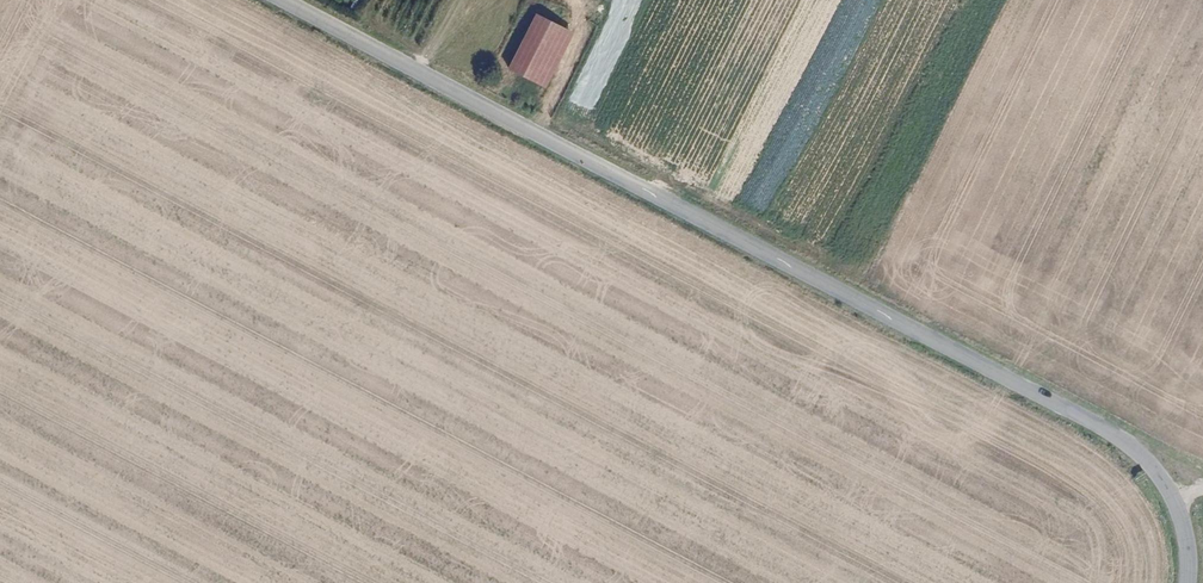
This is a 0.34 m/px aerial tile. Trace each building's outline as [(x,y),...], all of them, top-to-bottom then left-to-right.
[(531,84),(558,31),(532,18),(505,71),(531,84)]
